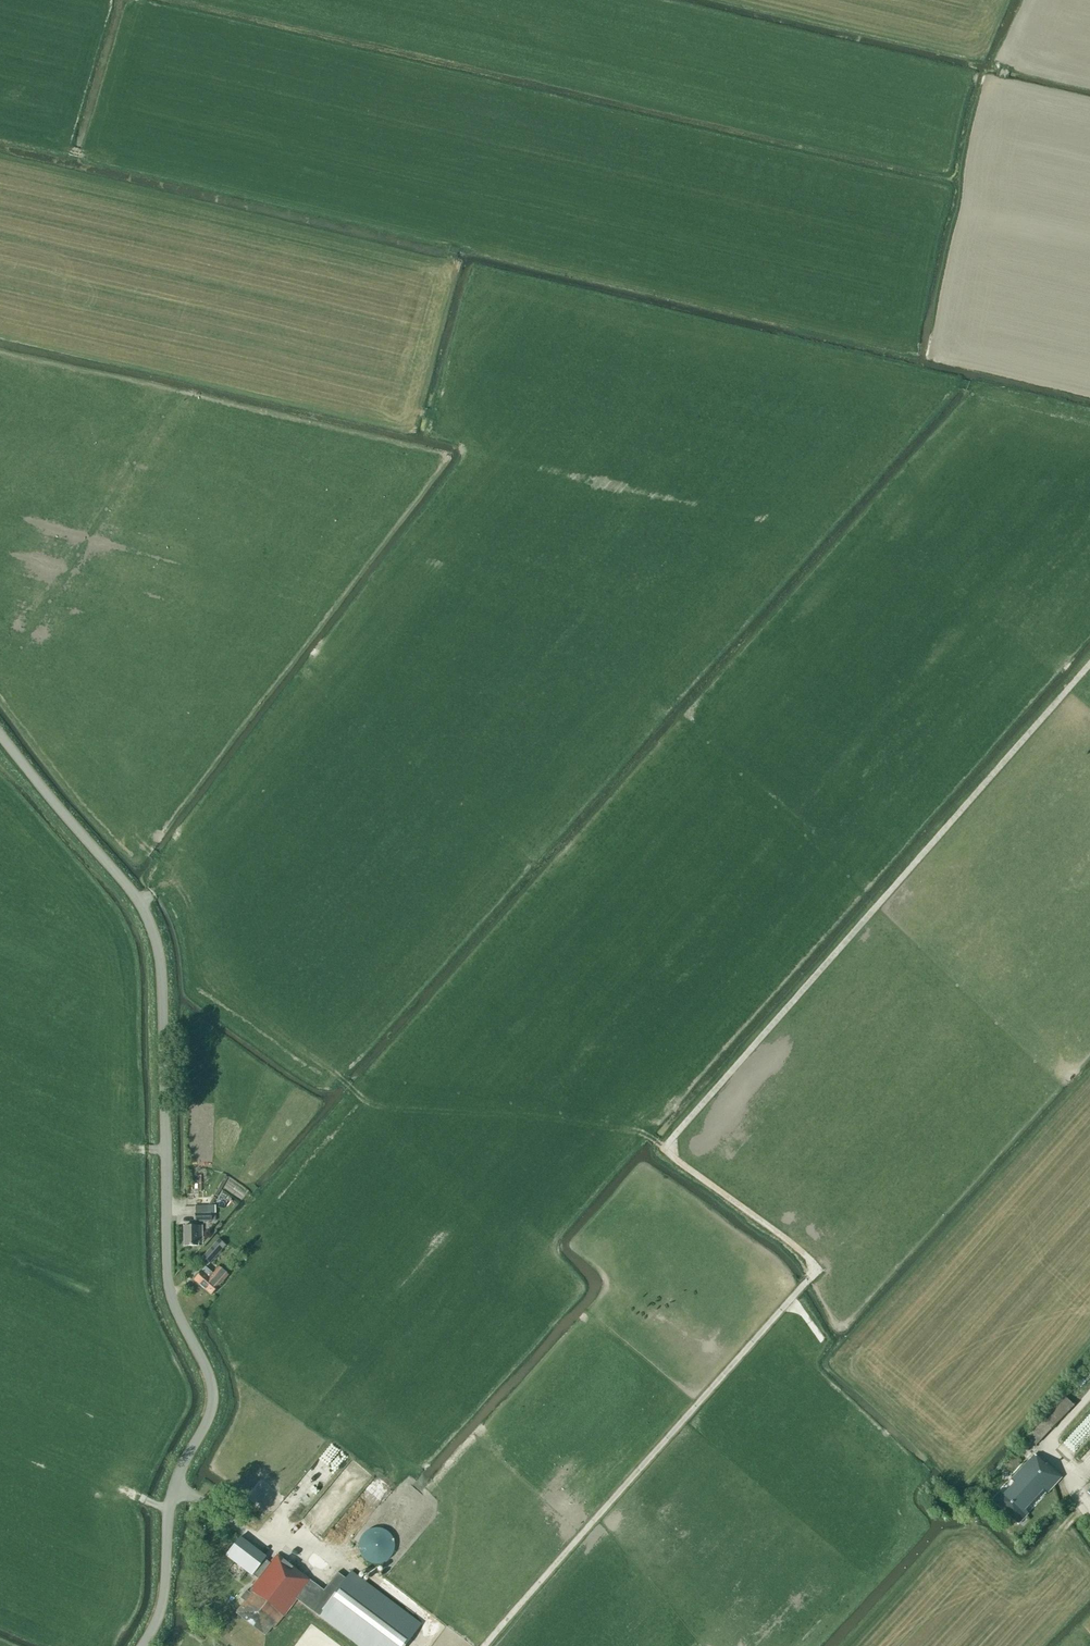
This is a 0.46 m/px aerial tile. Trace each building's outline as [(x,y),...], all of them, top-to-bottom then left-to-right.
[(242,1196),(248,1188),(228,1176),(223,1184),(242,1196)] [(211,1221),(211,1213),(208,1213),(195,1213),(194,1213),(194,1222),(211,1221)] [(183,1227),(184,1247),(198,1246),(198,1237),(202,1237),(202,1227),(183,1227)] [(218,1240),(203,1258),(210,1264),(225,1246),(218,1240)] [(219,1269),(214,1275),(209,1271),(204,1268),(203,1269),(193,1280),(211,1295),(227,1276),(219,1269)] [(1030,1429),(1031,1430),(1026,1436),(1036,1446),(1074,1406),(1063,1395),(1030,1429)] [(1000,1492),(992,1500),(1018,1525),(1028,1514),(1029,1514),(1028,1513),(1024,1510),(1043,1490),(1046,1494),(1047,1495),(1048,1494),(1047,1494),(1062,1478),(1047,1464),(1045,1466),(1037,1458),(1038,1458),(1034,1454),(1012,1479),(1011,1479),(1016,1483),(1005,1496),(1002,1494),(1001,1493),(1001,1492),(1000,1491),(999,1492),(1000,1492)] [(369,1530),(366,1531),(363,1534),(361,1536),(359,1540),(358,1543),(358,1547),(358,1550),(359,1554),(361,1557),(363,1560),(366,1562),(369,1564),(373,1565),(376,1565),(380,1565),(383,1564),(386,1562),(389,1560),(392,1557),(393,1554),(394,1550),(395,1547),(394,1543),(393,1540),(392,1536),(389,1534),(386,1531),(383,1530),(380,1529),(376,1528),(373,1529),(369,1530)] [(252,1576),(266,1558),(239,1538),(225,1556),(252,1576)] [(297,1599),(359,1645),(404,1645),(421,1624),(351,1572),(332,1598),(310,1581),(311,1581),(285,1562),(284,1564),(275,1557),(248,1593),(246,1591),(240,1598),(244,1602),(236,1614),(265,1636),(272,1628),(274,1629),(297,1599)]
